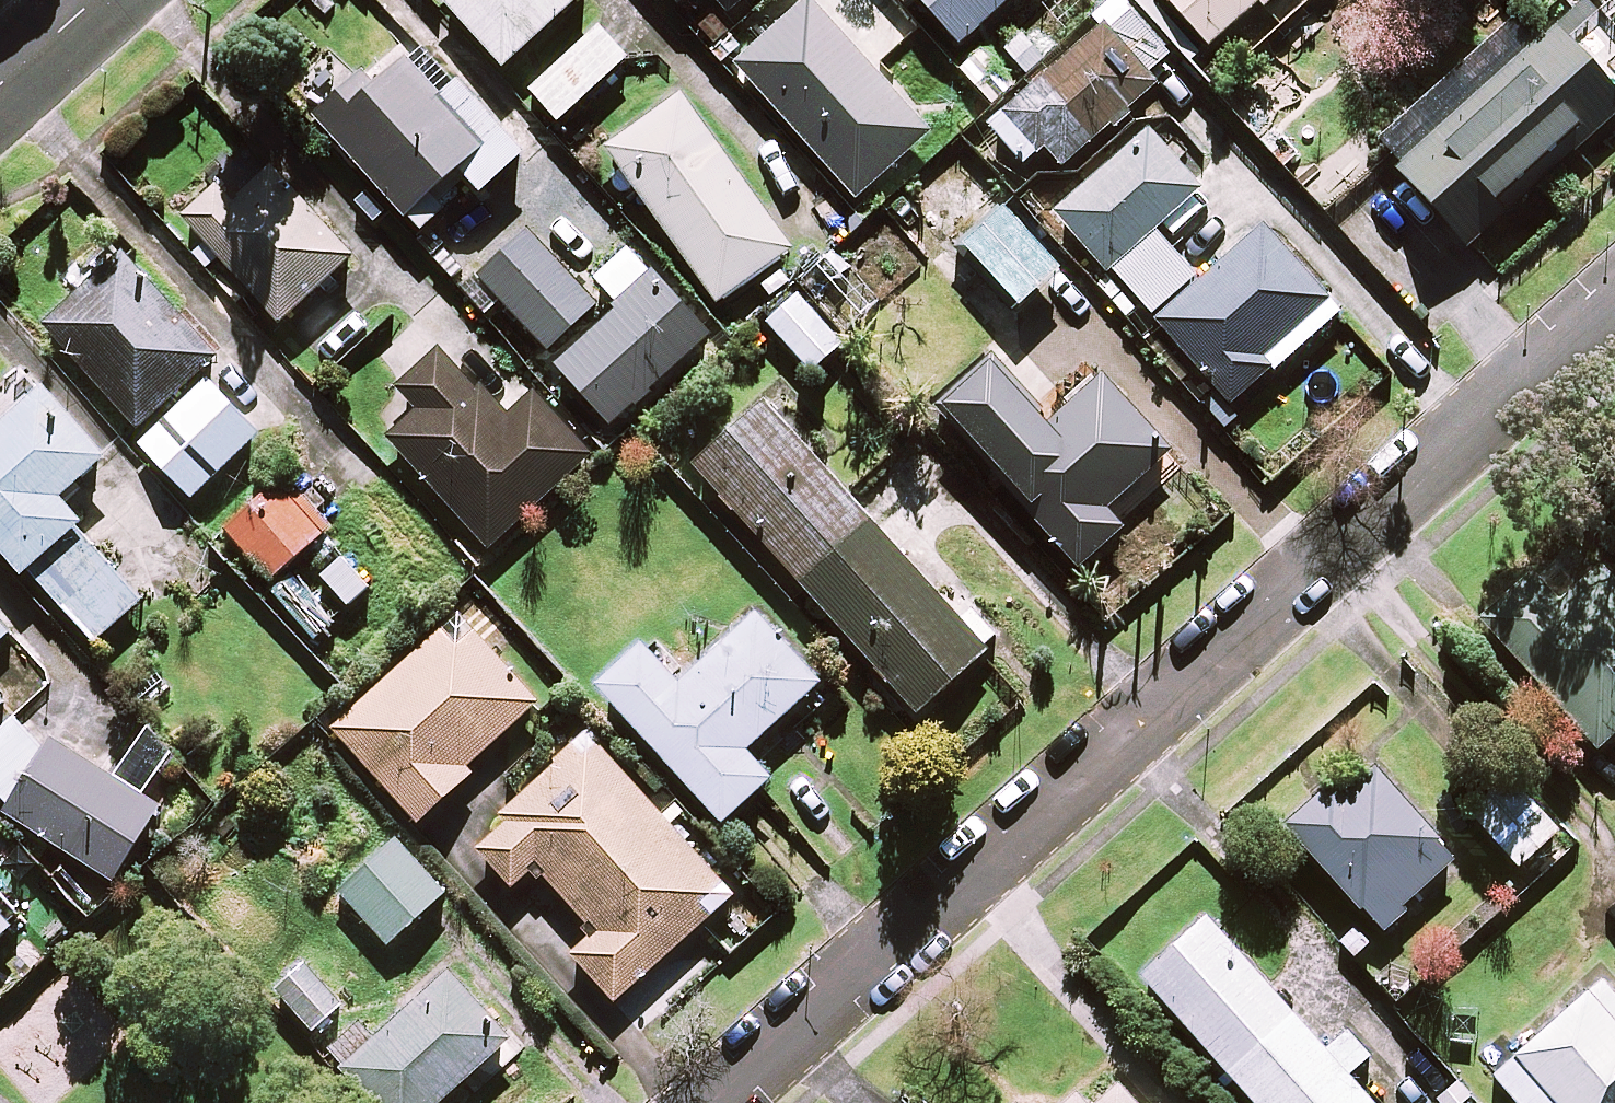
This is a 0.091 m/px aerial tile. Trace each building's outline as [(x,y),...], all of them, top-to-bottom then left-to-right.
[(447,0),(507,68),(583,0),(447,0)] [(732,15),(748,0),(719,0),(732,15)] [(809,0),(808,0),(737,65),(860,199),(932,133),(809,0)] [(963,46),(1014,0),(922,0),(963,46)] [(1212,47),(1261,3),(1281,26),(1310,0),(1170,0),(1212,47)] [(1614,22),(1614,0),(1583,0),(1543,39),(1519,14),(1380,149),(1472,245),(1506,213),(1499,206),(1580,129),(1591,141),(1614,118),(1614,22)] [(1169,59),(1128,10),(991,125),(1025,166),(1047,148),(1064,168),(1159,88),(1149,76),(1169,59)] [(629,61),(601,30),(533,91),(560,122),(629,61)] [(447,100),(411,60),(375,93),(360,76),(316,116),(425,234),(449,211),(436,197),(464,172),(485,194),(531,152),(467,82),(447,100)] [(794,251),(684,97),(610,150),(720,303),(794,251)] [(1204,190),(1151,130),(1061,210),(1234,407),(1342,312),(1268,229),(1204,285),(1157,231),(1204,190)] [(354,260),(250,149),(180,214),(285,325),(354,260)] [(1065,269),(1001,203),(961,241),(1025,308),(1065,269)] [(599,305),(530,234),(483,279),(551,351),(599,305)] [(715,333),(633,247),(599,280),(624,307),(560,367),(616,426),(715,333)] [(877,303),(834,256),(806,281),(849,328),(877,303)] [(219,360),(122,258),(48,328),(151,438),(143,445),(195,500),(263,435),(205,374),(219,360)] [(845,345),(801,296),(770,323),(814,373),(845,345)] [(506,422),(440,350),(400,387),(422,411),(391,439),(491,549),(595,455),(538,392),(506,422)] [(1050,423),(995,355),(941,399),(1080,569),(1127,531),(1109,508),(1173,456),(1108,376),(1050,423)] [(21,362),(0,380),(0,544),(28,575),(32,571),(97,643),(145,600),(58,504),(108,460),(21,362)] [(988,654),(766,403),(697,464),(919,715),(988,654)] [(331,530),(287,480),(230,532),(274,581),(331,530)] [(1602,566),(1561,602),(1535,573),(1483,620),(1599,750),(1614,736),(1614,580),(1602,566)] [(822,684),(759,614),(683,684),(647,645),(601,687),(726,823),(774,779),(748,752),(822,684)] [(542,702),(463,615),(337,730),(422,823),(475,775),(469,768),(542,702)] [(0,618),(0,644),(13,633),(0,618)] [(9,706),(0,696),(0,713),(9,706)] [(13,713),(0,733),(0,793),(24,808),(18,819),(117,882),(163,809),(145,797),(176,750),(148,732),(118,780),(13,713)] [(736,894),(591,736),(474,843),(515,888),(539,866),(600,933),(576,955),(619,1002),(736,894)] [(1460,858),(1379,768),(1347,796),(1336,784),(1290,825),(1381,928),(1460,858)] [(1558,833),(1508,779),(1470,813),(1520,867),(1558,833)] [(447,895),(398,841),(342,891),(390,945),(447,895)] [(0,913),(0,939),(13,926),(0,913)] [(1210,918),(1145,976),(1257,1102),(1374,1102),(1349,1075),(1371,1056),(1351,1033),(1329,1052),(1210,918)] [(347,1006),(308,964),(279,992),(318,1033),(347,1006)] [(451,974),(374,1043),(359,1027),(333,1050),(380,1102),(443,1102),(511,1042),(451,974)] [(1611,975),(1496,1076),(1520,1102),(1614,1102),(1614,980),(1611,975)] [(1123,1085),(1101,1102),(1138,1102),(1123,1085)] [(1076,1089),(1060,1102),(1088,1102),(1076,1089)]
